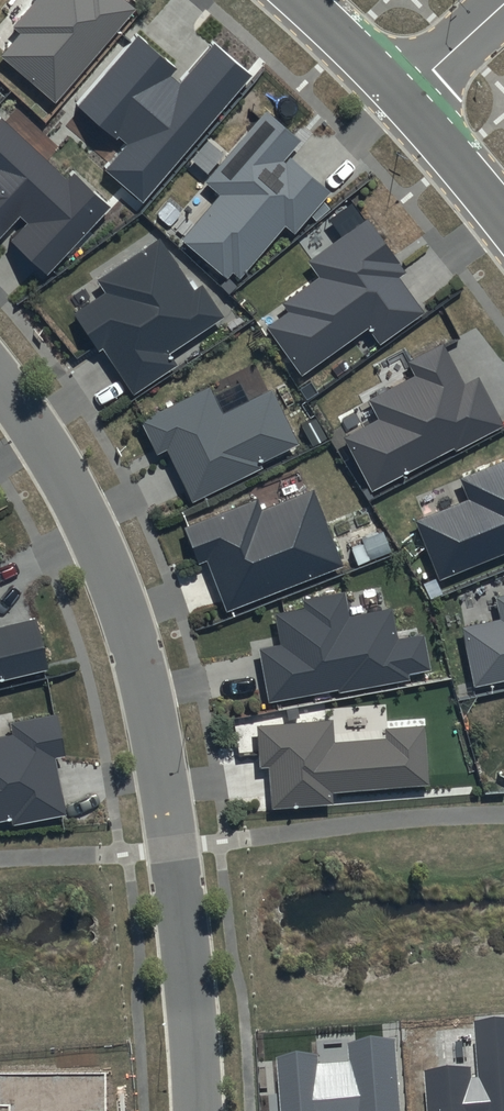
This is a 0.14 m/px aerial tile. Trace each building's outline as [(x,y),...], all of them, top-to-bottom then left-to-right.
[(12,22),(21,30),(2,51),(54,95),(132,5),(127,0),(30,0),(12,22)] [(139,36),(78,106),(126,148),(107,170),(144,202),(253,77),(215,44),(180,83),(171,75),(177,68),(139,36)] [(299,136),(265,107),(205,178),(220,190),(183,235),(227,273),(230,269),(239,276),(283,223),(293,231),(329,188),(288,154),(284,159),(281,157),(299,136)] [(2,117),(0,119),(0,237),(5,232),(47,272),(111,207),(74,171),(67,179),(2,117)] [(405,267),(366,214),(304,258),(315,273),(280,299),(287,309),(266,324),(300,371),(365,324),(377,340),(422,308),(397,274),(405,267)] [(192,287),(156,235),(93,278),(101,289),(70,311),(96,348),(102,344),(132,387),(172,360),(165,351),(220,313),(199,282),(192,287)] [(462,378),(441,339),(403,359),(411,373),(367,396),(378,417),(344,434),(370,484),(451,442),(454,447),(502,422),(476,371),(462,378)] [(209,383),(137,417),(154,451),(165,445),(191,499),(261,465),(258,459),(297,440),(270,385),(221,409),(209,383)] [(457,475),(465,495),(412,517),(437,576),(503,548),(503,455),(457,475)] [(255,495),(182,523),(196,560),(207,556),(227,608),(342,563),(311,485),(259,505),(255,495)] [(303,606),(275,611),(281,642),(258,646),(268,698),(339,685),(339,690),(409,676),(408,670),(430,666),(423,631),(397,636),(391,604),(350,612),(345,586),(301,594),(303,606)] [(495,595),(500,618),(462,626),(474,682),(503,675),(503,593),(495,595)] [(46,665),(35,615),(0,623),(0,676),(46,665)] [(8,720),(11,732),(0,734),(0,817),(8,816),(8,821),(64,812),(54,755),(64,753),(56,711),(8,720)] [(332,714),(254,720),(257,764),(269,764),(272,803),(329,799),(328,788),(428,781),(423,721),(381,724),(382,734),(334,738),(332,714)] [(474,1021),(478,1078),(472,1079),(472,1066),(421,1069),(424,1110),(503,1110),(503,1019),(474,1021)] [(349,1043),(350,1061),(319,1063),(318,1053),(276,1056),(280,1110),(399,1110),(394,1040),(349,1043)] [(0,1074),(0,1105),(11,1105),(11,1110),(106,1110),(106,1073),(0,1074)]
